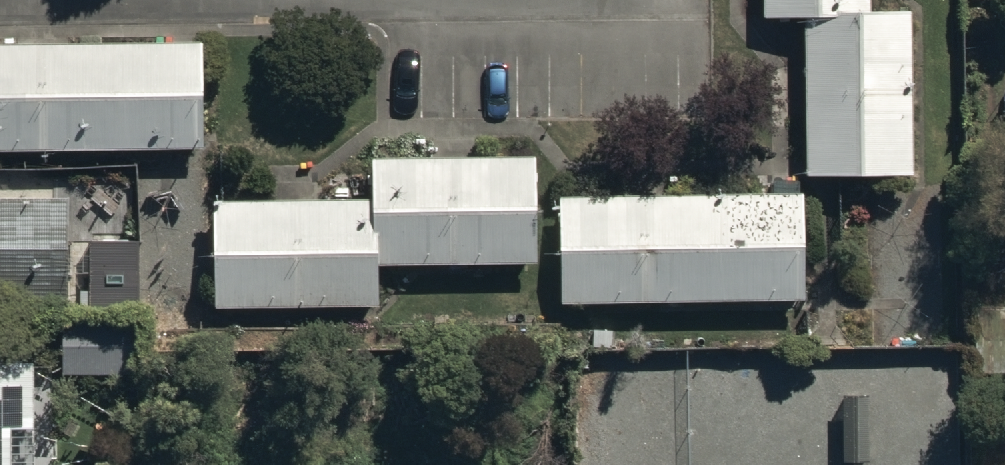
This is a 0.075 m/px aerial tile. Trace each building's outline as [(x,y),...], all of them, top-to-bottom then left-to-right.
[(909,0),(761,0),(761,7),(801,6),(803,164),(911,163),(909,0)] [(0,33),(0,139),(202,138),(202,32),(0,33)] [(533,145),(369,147),(370,187),(210,189),(211,293),(375,291),(375,253),(534,251),(533,145)] [(801,182),(556,184),(557,291),(802,290),(801,182)] [(0,186),(0,287),(67,287),(68,187),(0,186)] [(139,304),(141,234),(87,232),(85,302),(139,304)] [(971,294),(971,362),(1004,362),(1004,294),(971,294)] [(140,309),(61,308),(60,364),(139,365),(140,309)] [(34,347),(0,347),(0,464),(34,464),(34,347)]
